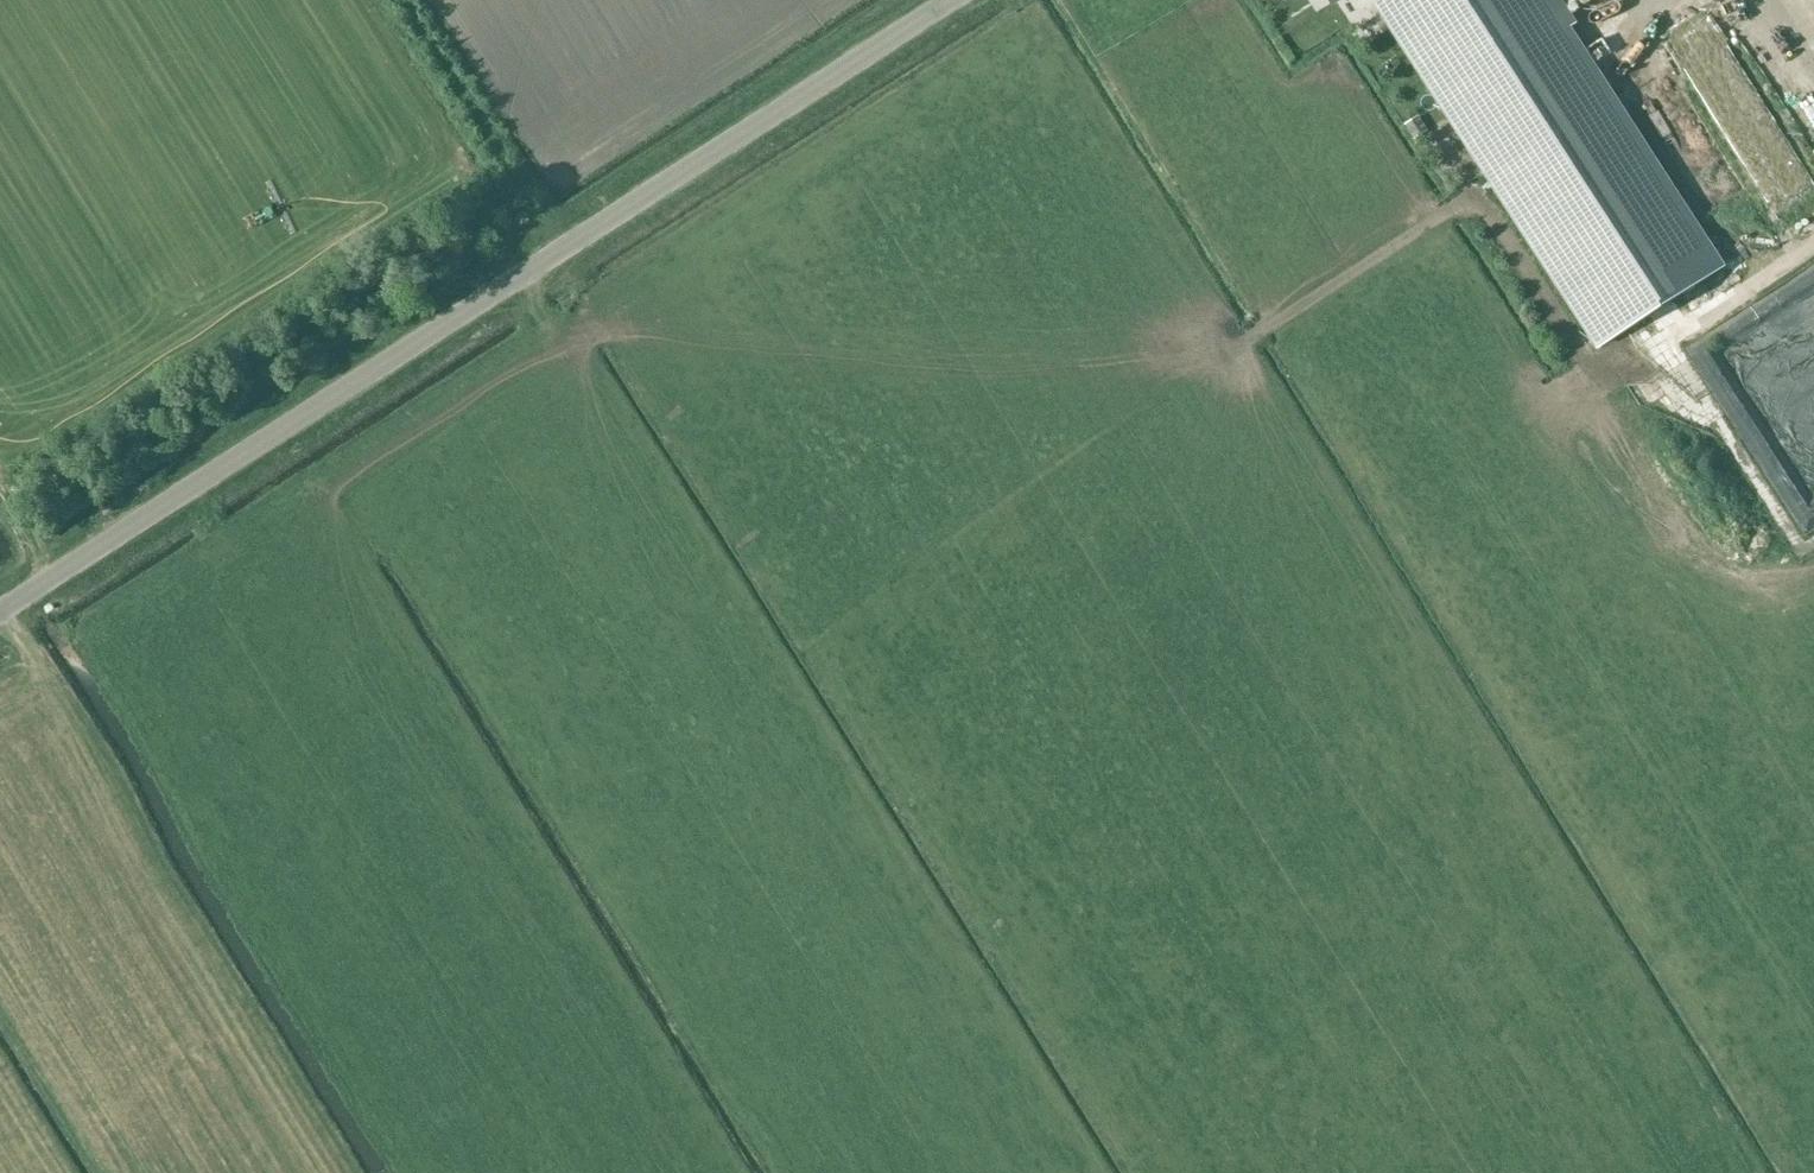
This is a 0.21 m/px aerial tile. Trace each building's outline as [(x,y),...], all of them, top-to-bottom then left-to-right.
[(1494,161),(1484,167),(1600,347),(1720,269),(1605,89),(1595,96),(1533,0),(1391,0),(1494,161)] [(1565,8),(1578,0),(1560,0),(1565,8)] [(1281,38),(1295,28),(1286,16),(1272,25),(1281,38)] [(1808,144),(1784,113),(1772,122),(1757,102),(1722,129),(1761,180),(1808,144)]
